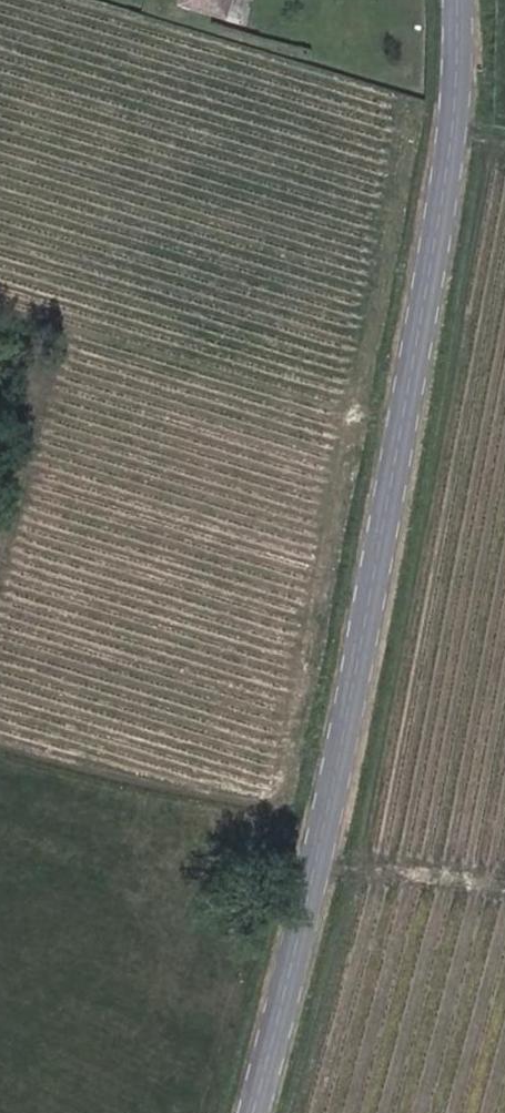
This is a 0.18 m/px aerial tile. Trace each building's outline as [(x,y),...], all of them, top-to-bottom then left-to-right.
[(183,3),(234,21),(241,0),(184,0),(183,3)]
